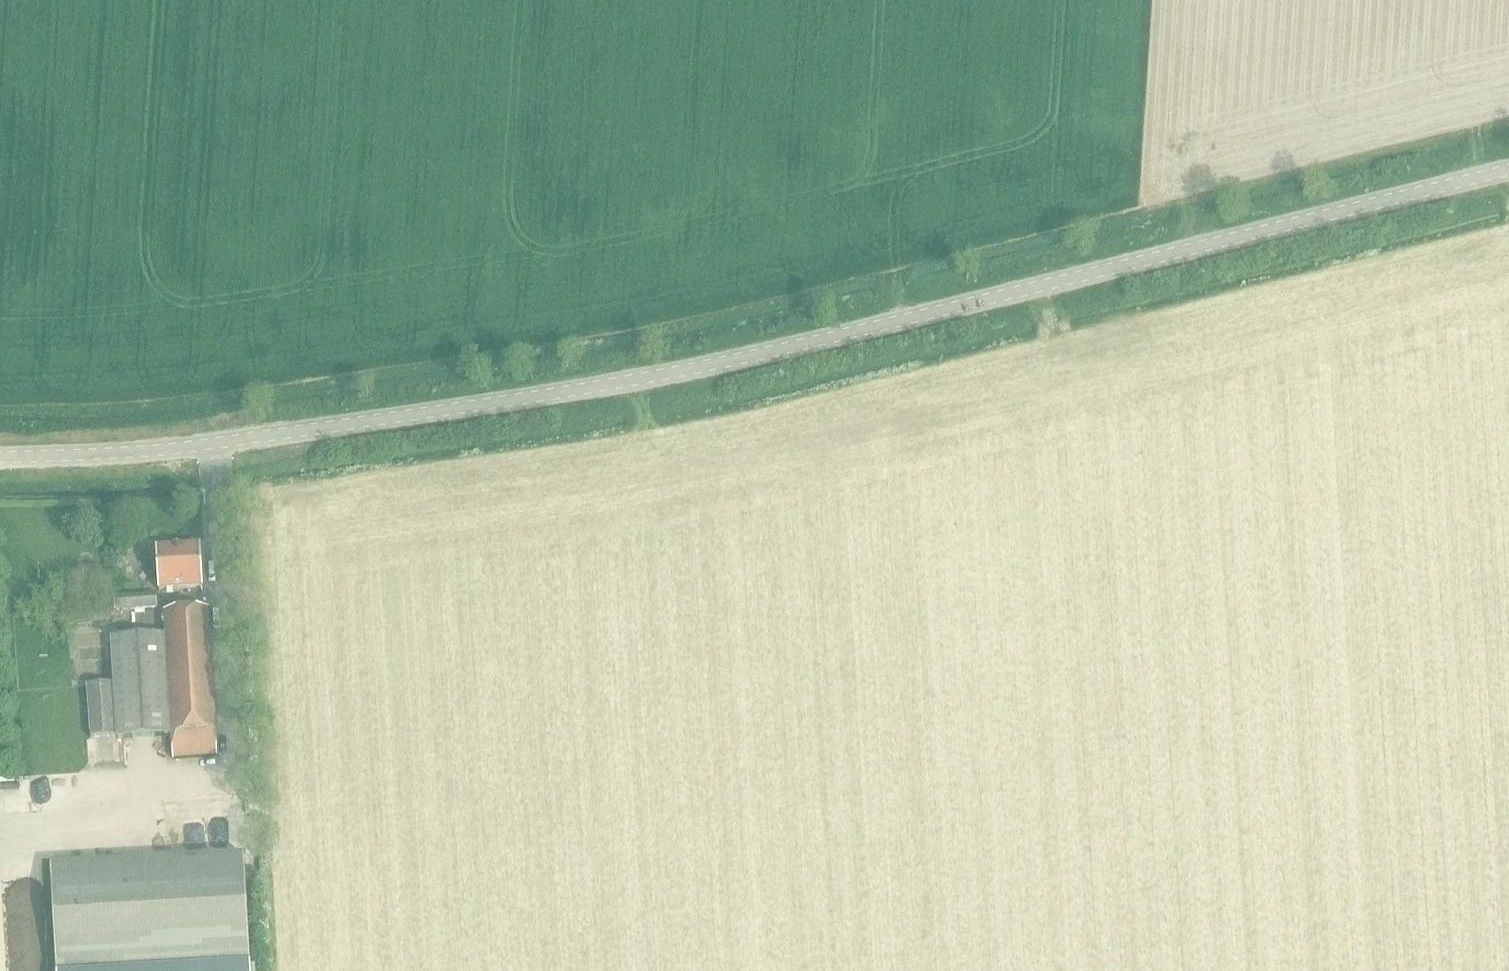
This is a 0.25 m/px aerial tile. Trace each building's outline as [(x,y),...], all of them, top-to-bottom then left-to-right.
[(156,548),(159,590),(202,588),(200,546),(156,548)] [(115,596),(116,610),(156,607),(155,593),(115,596)] [(173,759),(217,756),(208,609),(164,612),(165,635),(111,638),(114,684),(87,685),(90,739),(117,737),(117,738),(171,735),(173,759)] [(66,785),(53,791),(58,802),(71,797),(66,785)] [(56,970),(67,970),(255,960),(244,855),(50,866),(56,970)] [(67,970),(256,970),(255,960),(67,970)]
